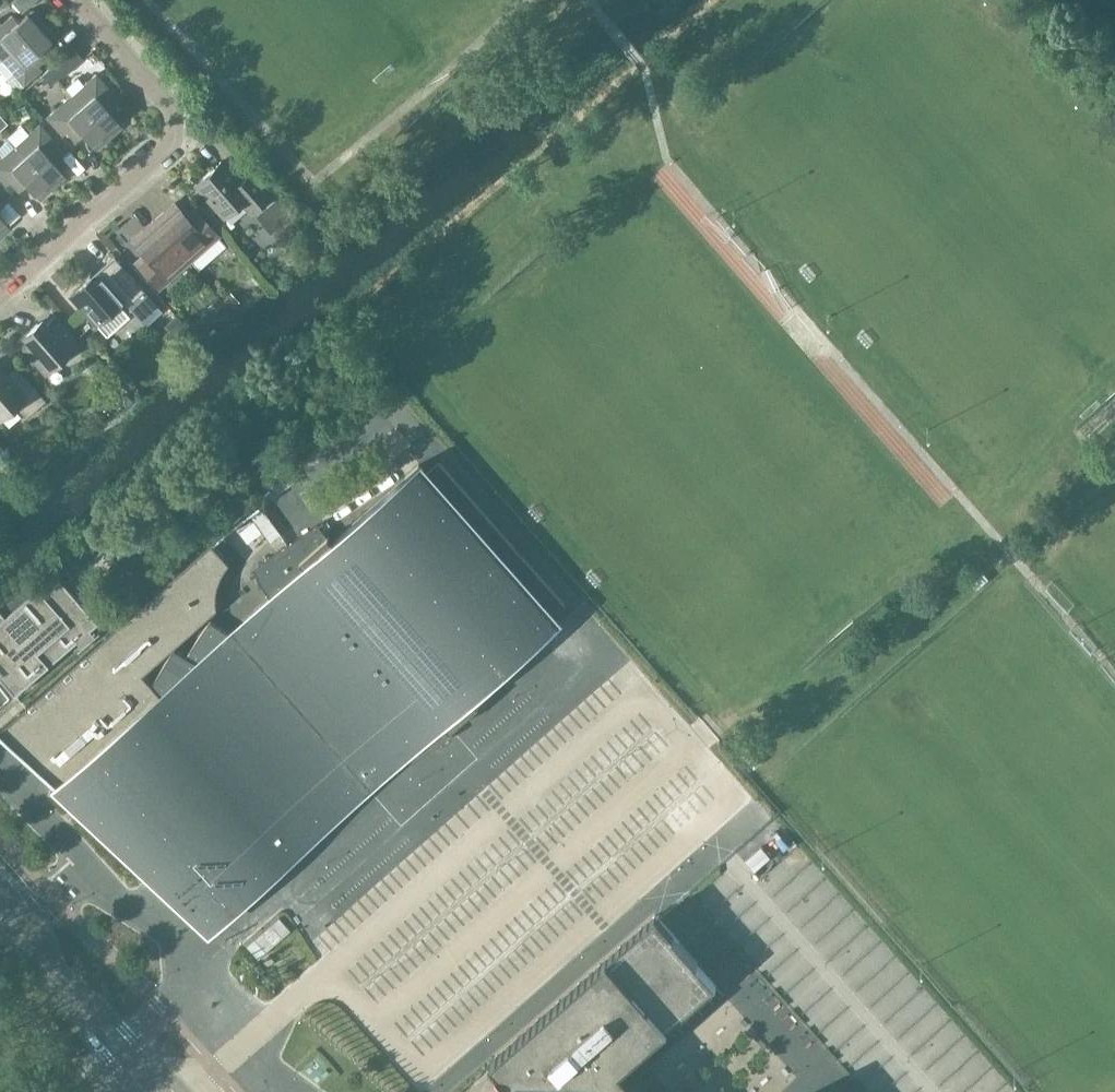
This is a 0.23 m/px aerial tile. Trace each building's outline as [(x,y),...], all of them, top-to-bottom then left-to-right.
[(43,23),(31,10),(26,15),(25,14),(16,22),(10,15),(0,24),(0,61),(43,23)] [(0,61),(0,72),(6,78),(12,72),(22,84),(39,69),(36,65),(46,56),(40,49),(49,41),(48,40),(54,35),(43,23),(0,61)] [(71,48),(47,68),(56,78),(60,75),(61,77),(81,59),(71,48)] [(47,68),(40,75),(49,85),(56,78),(47,68)] [(63,89),(69,96),(107,138),(120,127),(115,121),(116,120),(108,111),(115,105),(106,95),(110,92),(94,74),(83,84),(77,78),(63,89)] [(107,138),(69,96),(45,117),(61,135),(64,132),(73,141),(81,135),(89,145),(90,144),(94,149),(107,138)] [(21,124),(6,138),(8,140),(13,146),(50,188),(63,177),(58,171),(59,171),(51,161),(57,156),(49,146),(53,142),(38,124),(28,133),(21,124)] [(0,157),(0,180),(4,185),(8,181),(17,191),(23,185),(32,195),(33,194),(38,200),(50,188),(13,146),(8,140),(0,147),(0,154),(2,156),(0,157)] [(219,162),(193,184),(222,218),(239,203),(249,214),(269,197),(249,174),(238,183),(219,162)] [(275,230),(291,216),(277,199),(260,213),(275,230)] [(163,213),(152,223),(186,261),(190,258),(199,268),(225,245),(216,235),(194,210),(185,219),(178,210),(168,219),(163,213)] [(186,261),(152,223),(141,233),(146,238),(136,247),(143,255),(134,263),(156,288),(186,261)] [(142,290),(113,257),(89,278),(88,276),(67,295),(94,325),(123,300),(127,304),(129,301),(140,292),(142,290)] [(140,292),(129,301),(135,307),(145,298),(140,292)] [(231,294),(225,300),(230,306),(232,308),(239,303),(237,301),(231,294)] [(229,311),(227,309),(219,299),(209,307),(218,317),(219,319),(229,311)] [(176,315),(165,325),(184,346),(195,336),(188,329),(176,315)] [(40,327),(36,322),(15,341),(44,373),(76,344),(53,317),(40,327)] [(199,319),(188,329),(195,336),(209,324),(204,319),(202,322),(199,319)] [(0,370),(0,416),(12,405),(24,417),(44,400),(25,379),(15,387),(5,375),(0,370)] [(218,609),(218,608),(218,607),(218,606),(218,605),(217,605),(217,604),(217,603),(217,602),(217,601),(217,600),(217,599),(217,598),(217,597),(217,596),(217,595),(217,594),(217,593),(218,593),(218,592),(218,591),(218,590),(218,589),(218,588),(218,587),(219,587),(219,586),(219,585),(219,584),(220,583),(220,582),(220,581),(221,581),(221,580),(221,579),(221,578),(222,578),(222,577),(222,576),(223,576),(223,575),(223,574),(224,574),(224,573),(224,572),(225,572),(225,571),(226,570),(226,569),(227,569),(227,568),(227,567),(228,567),(228,566),(229,566),(229,565),(230,565),(230,564),(231,564),(213,544),(0,733),(0,734),(58,788),(163,884),(165,882),(164,881),(168,878),(174,885),(198,912),(262,855),(275,870),(360,777),(365,782),(371,789),(408,756),(412,763),(455,735),(451,730),(458,724),(479,706),(478,705),(477,705),(474,701),(561,624),(559,623),(559,624),(552,616),(566,605),(439,462),(426,474),(420,467),(420,466),(419,465),(332,541),(329,537),(330,537),(329,536),(328,536),(319,526),(324,523),(324,522),(260,562),(260,564),(262,563),(268,572),(259,578),(258,576),(257,577),(271,599),(231,635),(211,622),(212,620),(211,620),(186,656),(175,650),(176,648),(175,647),(152,685),(143,675),(218,609)] [(16,694),(77,642),(98,624),(65,584),(107,548),(98,537),(56,573),(37,590),(27,598),(19,589),(0,605),(0,676),(16,694)] [(291,930),(280,917),(247,946),(258,959),(291,930)] [(640,1090),(621,1068),(717,984),(659,918),(497,1061),(524,1091),(637,1091),(640,1090)]
